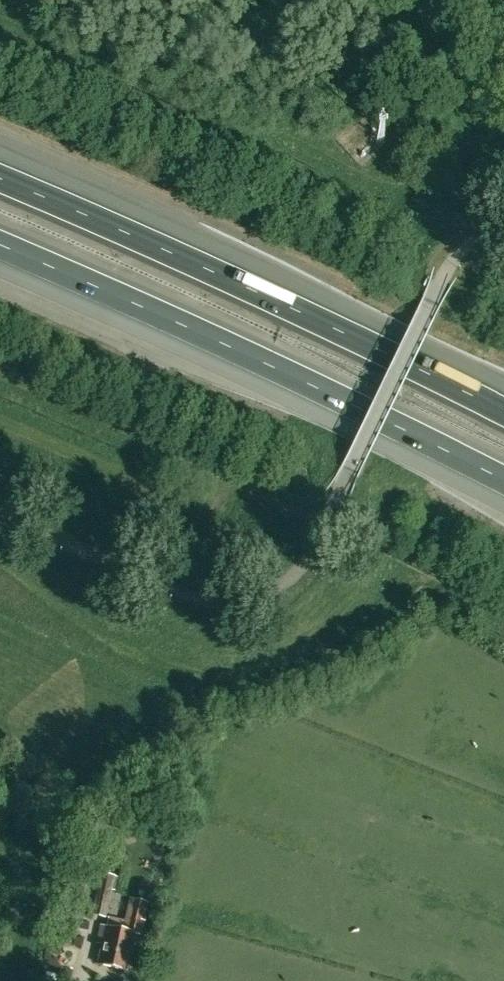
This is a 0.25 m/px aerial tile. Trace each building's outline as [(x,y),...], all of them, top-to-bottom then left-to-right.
[(93,914),(105,917),(112,891),(118,892),(121,877),(104,873),(93,914)] [(98,964),(128,971),(136,935),(139,936),(146,905),(132,902),(126,932),(106,927),(98,964)]
